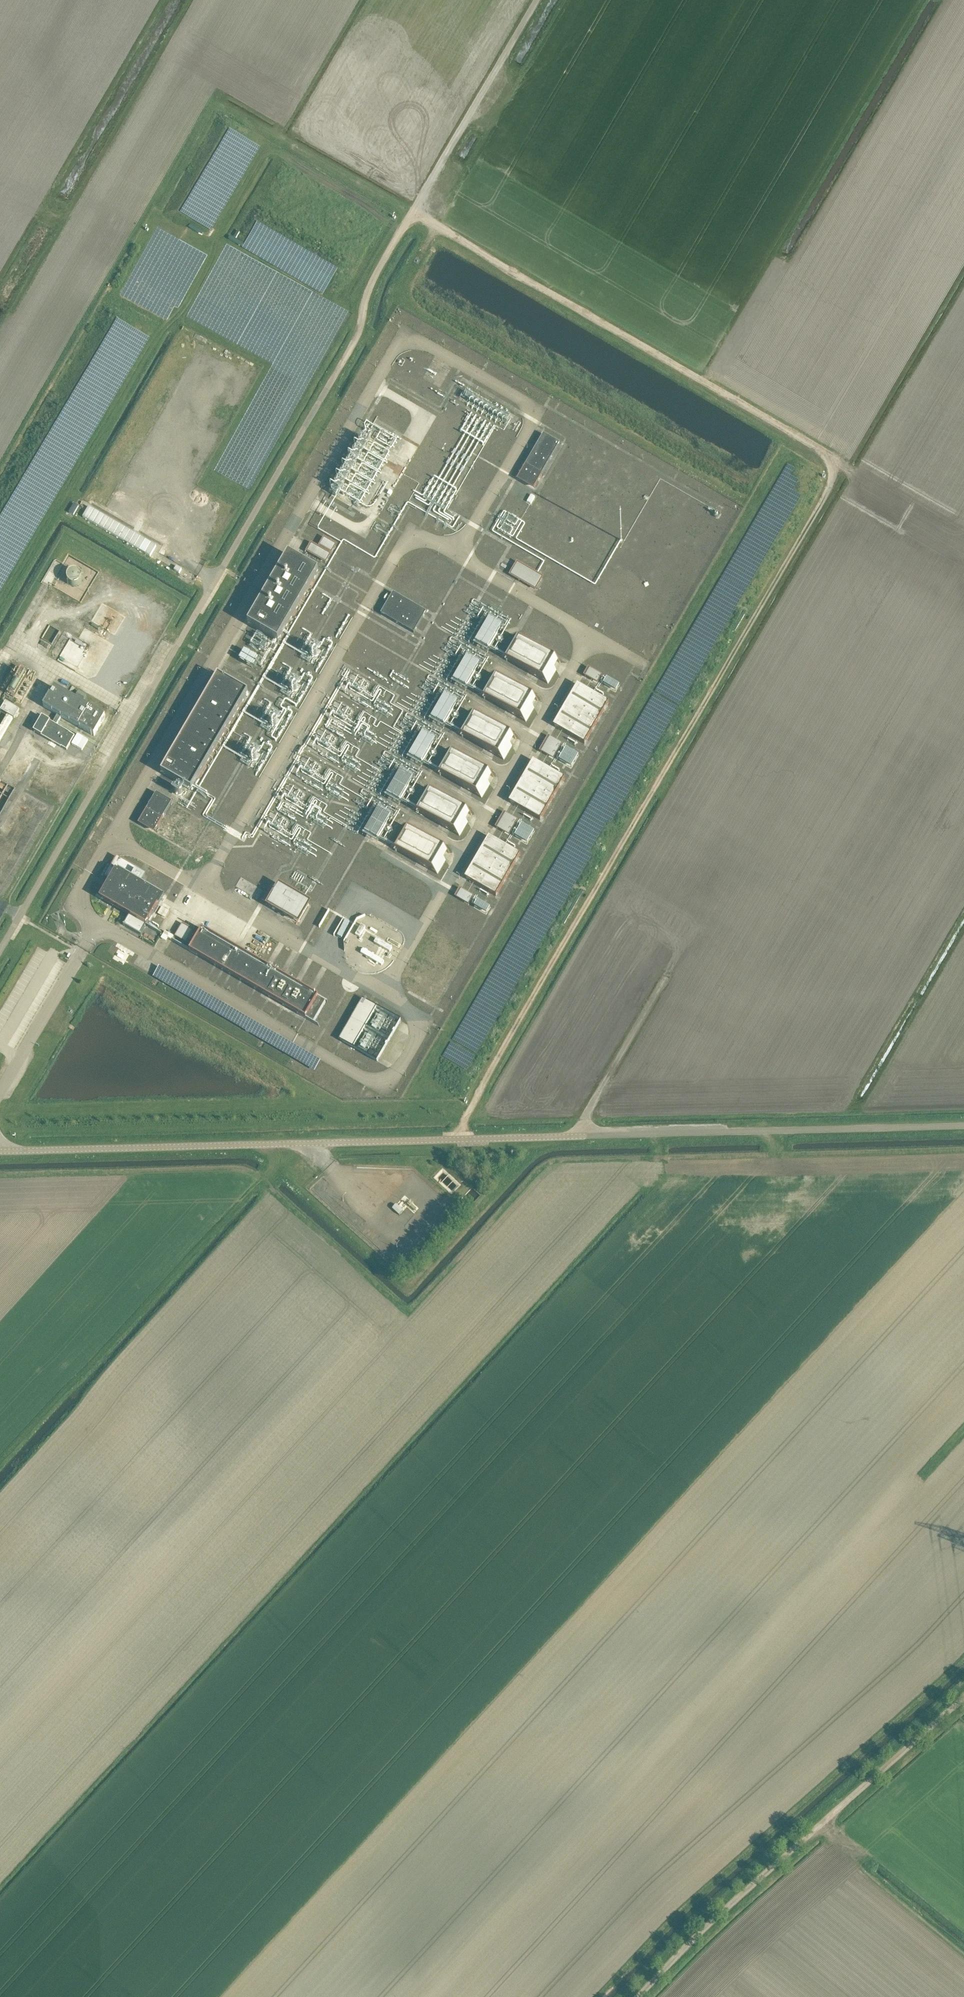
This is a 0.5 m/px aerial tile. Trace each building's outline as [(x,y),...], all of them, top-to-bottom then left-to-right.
[(559,445),(543,435),(517,481),(533,490),(559,445)] [(330,488),(361,504),(388,453),(366,441),(363,448),(354,443),(330,488)] [(123,460),(131,463),(136,452),(123,446),(116,462),(122,464),(123,460)] [(107,489),(97,506),(103,510),(113,493),(107,489)] [(73,517),(79,508),(74,505),(69,514),(73,517)] [(157,548),(89,509),(83,519),(151,558),(157,548)] [(337,546),(324,538),(318,548),(332,555),(337,546)] [(332,556),(311,544),(306,553),(326,565),(332,556)] [(288,557),(248,626),(278,643),(318,574),(288,557)] [(544,578),(517,563),(509,576),(536,592),(544,578)] [(381,616),(413,634),(425,614),(393,595),(381,616)] [(474,644),(489,651),(502,625),(488,618),(474,644)] [(500,658),(548,686),(561,664),(512,636),(512,637),(517,640),(506,660),(500,657),(500,658)] [(237,662),(253,669),(257,658),(242,651),(237,662)] [(464,656),(453,683),(468,689),(479,662),(464,656)] [(588,668),(584,676),(598,682),(602,675),(588,668)] [(526,724),(538,702),(490,674),(490,675),(495,678),(484,698),(478,695),(478,696),(526,724)] [(249,695),(219,678),(162,775),(191,792),(249,695)] [(616,691),(618,686),(606,680),(603,685),(616,691)] [(579,687),(555,729),(584,746),(609,704),(579,687)] [(55,689),(44,708),(58,716),(53,724),(42,718),(34,733),(61,749),(62,748),(67,751),(75,738),(70,735),(70,734),(57,726),(62,718),(94,737),(105,719),(55,689)] [(430,720),(444,727),(458,701),(443,694),(430,720)] [(14,719),(19,711),(5,703),(1,711),(14,719)] [(455,734),(504,762),(516,740),(468,712),(468,713),(473,716),(462,736),(456,733),(455,734)] [(13,720),(7,717),(0,730),(0,742),(13,720)] [(421,732),(408,758),(422,765),(435,740),(421,732)] [(547,737),(540,752),(554,759),(562,744),(547,737)] [(558,761),(572,768),(578,756),(565,749),(558,761)] [(433,772),(482,800),(494,778),(446,750),(445,751),(451,754),(439,774),(434,771),(433,772)] [(540,822),(565,780),(535,763),(511,805),(540,822)] [(386,797),(401,803),(413,776),(398,770),(386,797)] [(423,789),(429,792),(417,812),(412,809),(411,810),(460,838),(472,816),(424,788),(423,789)] [(172,804),(156,795),(138,825),(154,834),(163,818),(163,819),(172,804)] [(363,834),(377,842),(392,815),(378,808),(363,834)] [(504,812),(495,827),(509,835),(518,821),(504,812)] [(522,825),(514,837),(527,845),(534,833),(522,825)] [(450,854),(402,826),(401,827),(407,830),(395,850),(390,847),(389,848),(437,876),(450,854)] [(496,898),(520,856),(491,839),(466,881),(496,898)] [(108,886),(99,900),(146,928),(158,907),(159,908),(164,899),(135,881),(140,872),(117,859),(106,879),(110,881),(108,886)] [(312,904),(279,885),(266,907),(299,926),(312,904)] [(460,889),(455,897),(468,905),(473,897),(460,889)] [(359,937),(367,929),(359,921),(351,930),(359,937)] [(176,939),(191,945),(196,931),(181,925),(176,939)] [(326,1003),(202,930),(189,952),(313,1025),(326,1003)] [(363,1001),(339,1041),(353,1049),(376,1009),(363,1001)] [(399,1217),(403,1212),(396,1206),(392,1211),(399,1217)]
